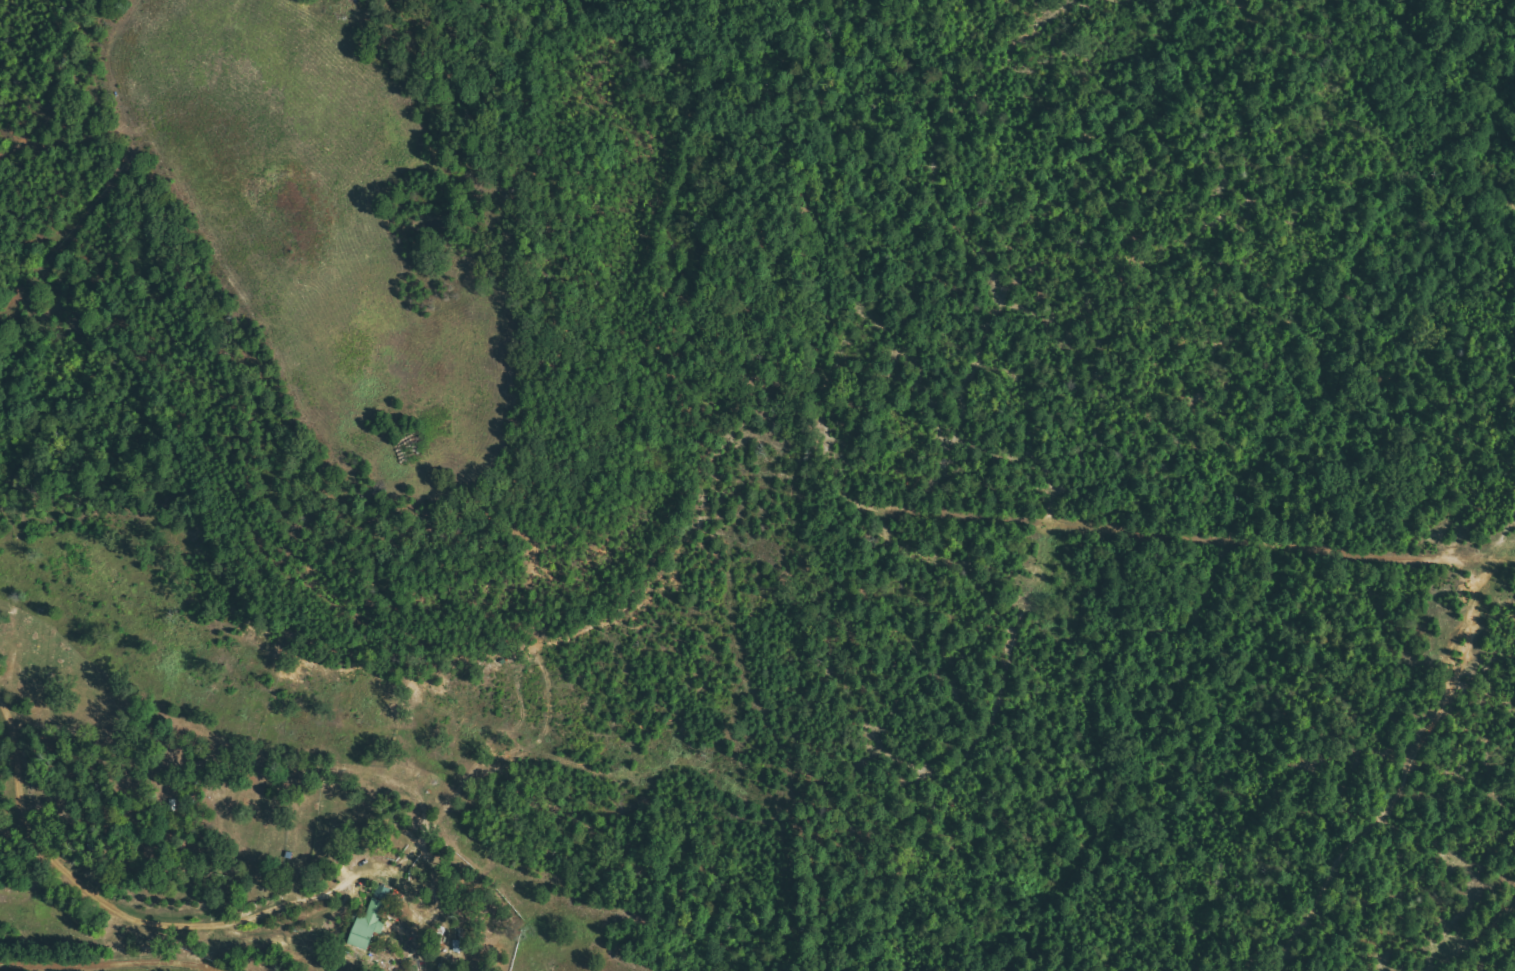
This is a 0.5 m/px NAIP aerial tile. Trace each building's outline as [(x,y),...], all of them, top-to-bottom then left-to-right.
[(350,944),(370,950),(375,933),(383,935),(386,922),(381,921),(391,888),(377,884),(368,915),(359,913),(350,944)]
